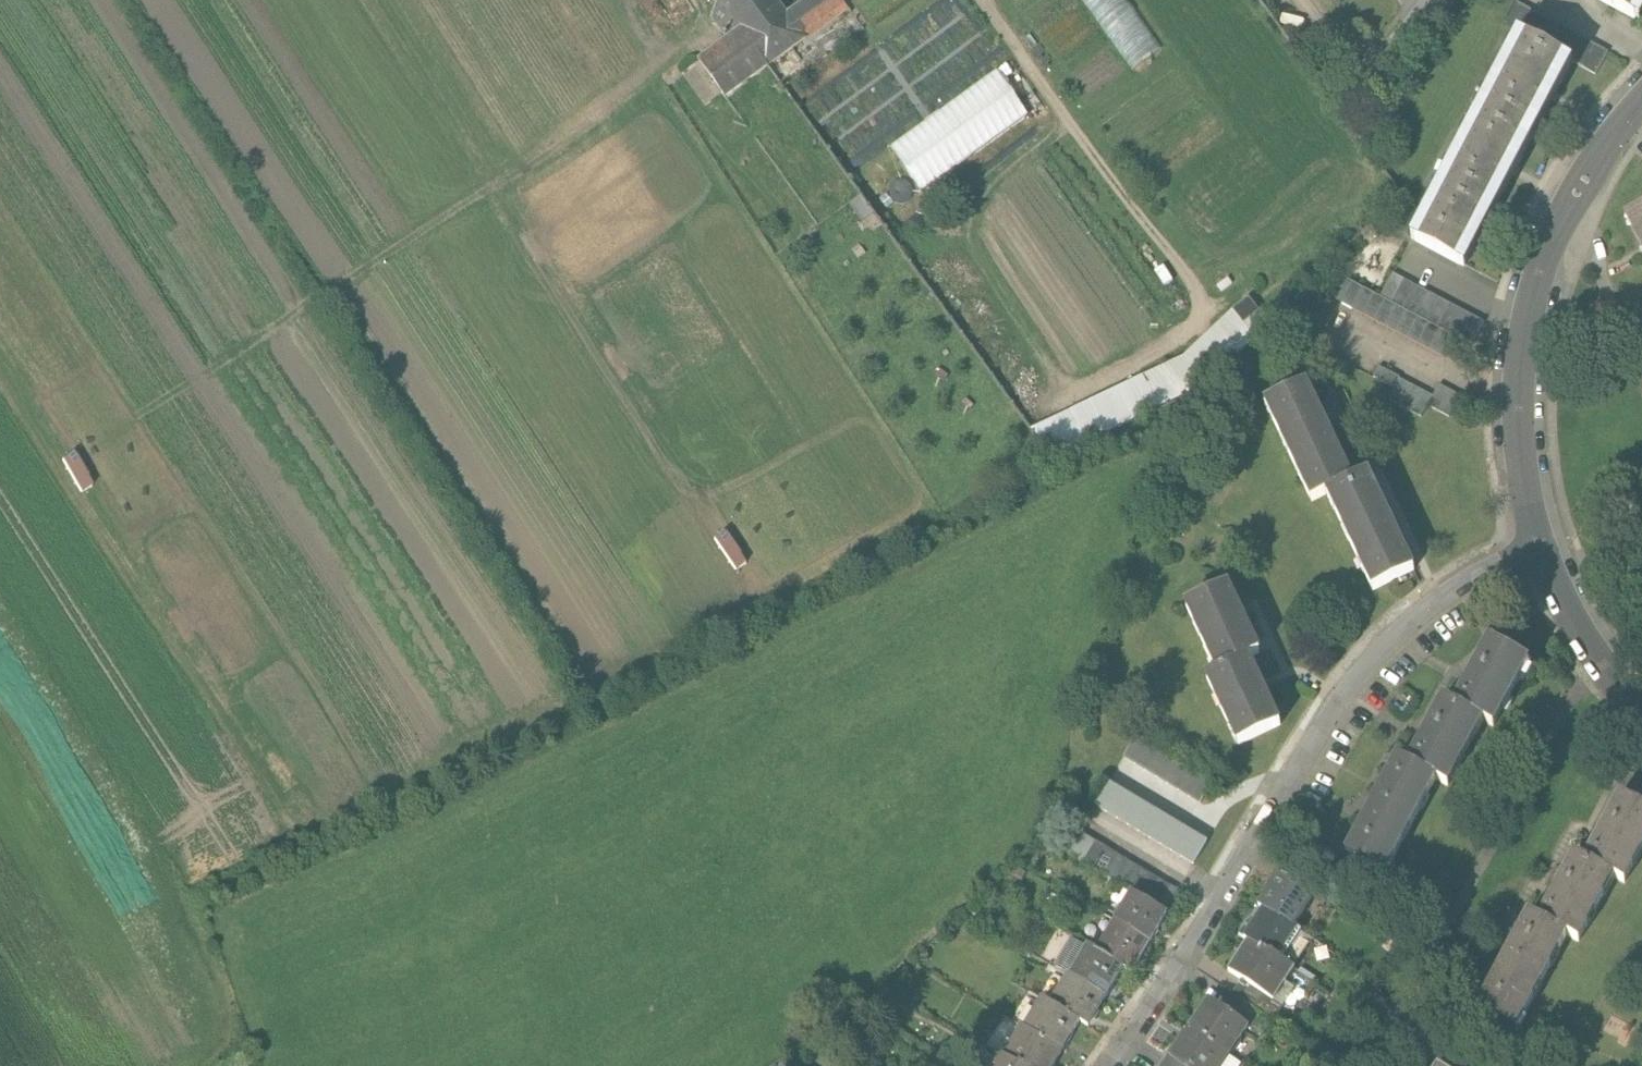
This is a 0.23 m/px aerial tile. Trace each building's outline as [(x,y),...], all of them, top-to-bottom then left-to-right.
[(712,17),(727,39),(698,60),(721,93),(724,96),(766,65),(803,38),(803,37),(846,5),(842,0),(805,0),(786,14),(776,0),(718,0),(712,17)] [(1128,0),(1082,0),(1133,69),(1162,47),(1128,0)] [(1641,19),(1641,0),(1603,0),(1641,20),(1641,19)] [(1504,25),(1523,35),(1573,61),(1598,74),(1610,51),(1516,2),(1504,25)] [(1523,35),(1487,103),(1538,129),(1573,61),(1523,35)] [(705,105),(721,93),(698,60),(681,72),(705,105)] [(1030,113),(999,69),(885,148),(917,192),(1030,113)] [(1487,103),(1451,171),(1502,197),(1538,129),(1487,103)] [(1466,265),(1502,197),(1451,171),(1415,239),(1466,265)] [(1641,247),(1641,208),(1627,216),(1641,247)] [(1484,322),(1392,274),(1380,297),(1341,276),(1329,298),(1451,362),(1462,340),(1472,345),(1484,322)] [(1182,351),(1142,372),(1157,408),(1191,391),(1204,384),(1251,340),(1242,323),(1258,311),(1248,297),(1231,309),(1184,354),(1182,351)] [(1400,377),(1379,366),(1373,377),(1395,388),(1389,400),(1422,417),(1428,405),(1450,417),(1461,396),(1439,385),(1433,397),(1399,379),(1400,377)] [(1350,483),(1305,386),(1265,405),(1310,502),(1327,494),(1350,483)] [(1367,475),(1350,483),(1327,494),(1372,591),(1412,572),(1367,475)] [(1238,614),(1226,586),(1183,606),(1214,673),(1247,658),(1257,653),(1238,614)] [(1526,662),(1486,641),(1468,674),(1452,704),(1482,721),(1491,726),(1526,662)] [(1247,658),(1214,673),(1204,677),(1235,746),(1278,726),(1258,682),(1247,658)] [(1446,787),(1482,721),(1452,704),(1442,699),(1424,732),(1406,765),(1435,781),(1446,787)] [(1137,736),(1123,759),(1199,805),(1213,781),(1137,736)] [(1384,875),(1435,781),(1406,765),(1396,760),(1369,809),(1345,854),(1384,875)] [(1192,866),(1206,843),(1107,784),(1093,807),(1192,866)] [(1620,797),(1600,833),(1584,862),(1615,879),(1625,884),(1641,853),(1641,809),(1620,797)] [(1170,917),(1183,896),(1078,833),(1065,854),(1131,893),(1167,915),(1170,917)] [(1580,944),(1615,879),(1584,862),(1573,856),(1556,889),(1538,922),(1567,937),(1580,944)] [(1276,877),(1258,905),(1263,908),(1292,927),(1310,899),(1287,883),(1276,877)] [(1167,915),(1131,893),(1112,925),(1148,946),(1167,915)] [(1292,927),(1263,908),(1243,939),(1248,942),(1276,961),(1296,931),(1292,927)] [(1516,1032),(1567,937),(1538,922),(1528,916),(1499,969),(1477,1011),(1516,1032)] [(1130,976),(1148,946),(1112,925),(1094,955),(1121,971),(1130,976)] [(1293,952),(1304,959),(1320,936),(1310,929),(1293,952)] [(1276,961),(1248,942),(1228,973),(1271,1001),(1292,971),(1276,961)] [(1104,1000),(1121,971),(1094,955),(1086,950),(1068,978),(1104,1000)] [(1086,1029),(1104,1000),(1068,978),(1066,977),(1049,1007),(1077,1024),(1086,1029)] [(1209,1001),(1189,1029),(1229,1057),(1249,1029),(1209,1001)] [(1060,1052),(1077,1024),(1049,1007),(1040,1002),(1023,1030),(1060,1052)] [(1611,1014),(1604,1031),(1628,1040),(1634,1022),(1611,1014)] [(1060,1052),(1023,1030),(1019,1028),(1000,1059),(1012,1065),(1052,1065),(1060,1052)] [(1229,1057),(1189,1029),(1169,1058),(1181,1065),(1223,1065),(1229,1057)] [(1169,1058),(1167,1057),(1161,1065),(1181,1065),(1169,1058)]
